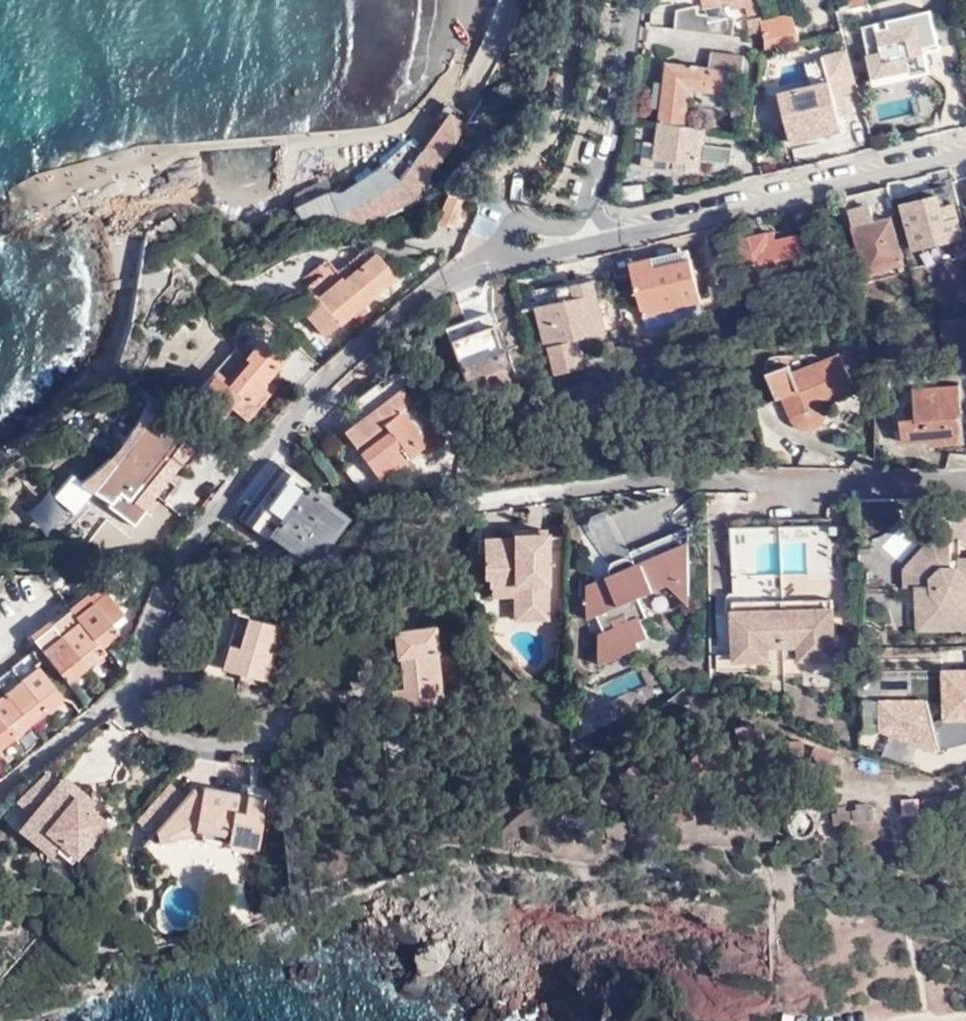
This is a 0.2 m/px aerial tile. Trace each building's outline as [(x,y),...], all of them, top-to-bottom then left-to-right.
[(702,7),(728,3),(730,11),(755,7),(754,0),(756,0),(701,0),(702,7)] [(855,10),(873,5),(871,0),(853,0),(855,10)] [(677,8),(673,28),(730,37),(733,20),(697,12),(695,6),(677,8)] [(895,17),(897,26),(877,31),(882,52),(874,53),(865,56),(872,79),(910,70),(912,77),(932,71),(929,56),(923,57),(920,42),(931,39),(932,38),(954,32),(948,6),(895,17)] [(791,18),(771,22),(773,30),(772,32),(768,43),(766,52),(797,45),(791,18)] [(870,32),(874,53),(882,52),(877,31),(870,32)] [(662,106),(660,122),(687,125),(693,87),(728,91),(731,71),(743,72),(745,55),(713,51),(711,67),(668,62),(665,83),(657,82),(654,105),(662,106)] [(851,52),(811,62),(816,87),(784,96),(797,144),(845,132),(843,121),(851,118),(848,99),(864,95),(851,52)] [(441,119),(419,154),(434,166),(443,156),(441,153),(456,130),(441,119)] [(702,171),(709,128),(687,125),(660,122),(657,141),(655,159),(683,163),(682,169),(702,171)] [(639,163),(682,169),(683,163),(655,159),(657,141),(642,138),(639,163)] [(733,163),(735,150),(710,147),(709,160),(733,163)] [(346,231),(403,201),(434,166),(411,148),(392,171),(343,194),(347,200),(330,208),(346,231)] [(898,254),(885,190),(847,199),(850,215),(871,210),(874,226),(853,231),(860,261),(898,254)] [(453,229),(463,201),(444,193),(433,221),(453,229)] [(941,210),(953,207),(950,195),(937,198),(941,210)] [(941,210),(937,198),(903,206),(914,251),(960,240),(953,207),(941,210)] [(871,210),(850,215),(853,231),(874,226),(871,210)] [(762,225),(760,218),(741,222),(745,239),(740,242),(737,245),(736,249),(735,253),(739,266),(738,267),(744,296),(767,291),(765,279),(814,267),(806,233),(777,239),(771,241),(769,234),(775,232),(774,228),(770,226),(766,225),(762,225)] [(771,241),(777,239),(775,232),(769,234),(771,241)] [(700,303),(687,249),(657,257),(656,251),(628,257),(642,316),(700,303)] [(315,294),(313,292),(300,305),(326,335),(395,276),(376,255),(344,282),(347,285),(324,305),(315,294)] [(347,285),(344,282),(339,275),(315,294),(324,305),(347,285)] [(578,285),(538,293),(549,346),(607,335),(596,280),(578,283),(578,285)] [(451,340),(489,327),(485,316),(447,329),(451,340)] [(938,323),(941,345),(965,343),(965,320),(938,323)] [(469,390),(507,379),(489,327),(451,340),(469,390)] [(262,399),(256,395),(268,380),(266,379),(283,358),(261,339),(245,358),(235,351),(197,395),(222,417),(231,406),(246,418),(262,399)] [(303,351),(280,368),(292,384),(315,366),(303,351)] [(863,351),(851,356),(858,376),(870,372),(863,351)] [(786,367),(766,376),(777,402),(781,401),(791,424),(801,431),(805,433),(810,433),(814,433),(819,431),(822,428),(825,424),(825,423),(827,417),(827,411),(826,405),(853,394),(836,354),(790,374),(786,367)] [(256,395),(262,399),(273,385),(268,380),(256,395)] [(914,390),(915,387),(912,384),(897,420),(901,420),(916,419),(914,390)] [(916,419),(901,420),(904,441),(934,440),(935,445),(962,443),(959,385),(916,388),(915,387),(914,390),(916,419)] [(400,391),(365,417),(375,431),(381,439),(360,454),(380,481),(427,446),(401,411),(410,404),(400,391)] [(167,416),(158,426),(178,444),(187,434),(167,416)] [(134,500),(180,445),(178,444),(158,426),(150,419),(88,490),(106,500),(105,501),(132,522),(143,508),(134,500)] [(134,500),(143,508),(189,453),(180,445),(134,500)] [(309,565),(345,516),(283,470),(248,517),(309,565)] [(48,495),(71,514),(89,493),(66,473),(48,495)] [(542,537),(475,539),(477,593),(494,594),(495,582),(508,582),(510,627),(532,626),(542,618),(547,607),(542,537)] [(675,599),(697,619),(695,541),(639,566),(641,572),(640,572),(633,570),(619,575),(616,584),(617,588),(589,600),(587,620),(595,634),(603,630),(610,645),(605,647),(606,678),(646,662),(645,656),(655,652),(648,634),(653,633),(646,612),(675,599)] [(938,554),(912,583),(912,598),(923,599),(925,644),(965,643),(965,573),(956,573),(956,553),(938,554)] [(66,682),(104,652),(101,648),(117,634),(109,624),(121,614),(95,582),(65,607),(68,612),(32,640),(66,682)] [(840,673),(838,613),(740,614),(742,675),(774,674),(774,661),(805,659),(806,674),(840,673)] [(238,646),(246,617),(236,614),(228,643),(238,646)] [(238,646),(228,643),(222,667),(240,672),(238,678),(260,684),(263,678),(264,678),(279,626),(246,617),(238,646)] [(409,687),(412,704),(442,700),(432,624),(393,630),(396,655),(401,655),(406,688),(409,687)] [(61,699),(26,656),(0,678),(0,747),(61,699)] [(940,666),(940,741),(965,741),(965,666),(940,666)] [(393,690),(395,706),(412,704),(409,687),(406,688),(393,690)] [(862,741),(932,741),(932,696),(862,697),(862,741)] [(761,724),(734,730),(740,753),(766,746),(761,724)] [(633,765),(617,776),(629,791),(645,779),(633,765)] [(196,783),(195,789),(184,787),(147,829),(150,840),(196,828),(203,830),(205,833),(204,839),(248,847),(254,812),(247,811),(249,795),(220,790),(220,788),(196,783)] [(36,826),(66,856),(70,852),(83,865),(111,835),(92,817),(98,811),(85,801),(81,805),(68,793),(67,794),(55,784),(36,802),(47,814),(36,826)] [(960,795),(946,797),(949,810),(962,807),(960,795)] [(942,810),(940,796),(925,800),(928,813),(942,810)] [(811,810),(808,807),(805,804),(801,803),(797,803),(793,804),(789,807),(786,810),(784,813),(783,817),(784,821),(785,825),(787,829),(791,831),(794,833),(799,834),(803,833),(806,831),(810,829),(812,825),(814,821),(814,817),(813,813),(811,810)] [(919,814),(916,803),(900,808),(902,817),(919,814)] [(870,806),(854,807),(855,821),(871,819),(870,806)] [(846,807),(835,807),(835,811),(831,812),(832,818),(830,818),(830,823),(852,821),(851,810),(847,810),(846,807)] [(25,838),(56,866),(66,856),(36,826),(25,838)]
